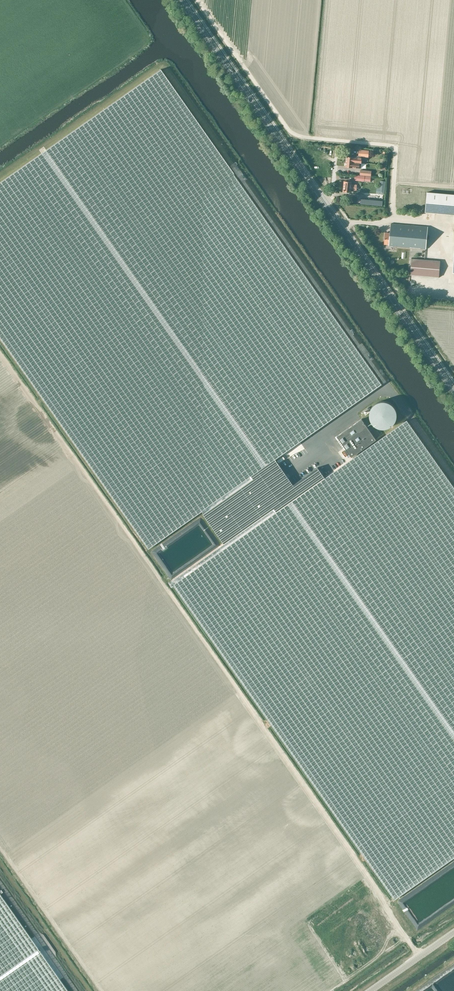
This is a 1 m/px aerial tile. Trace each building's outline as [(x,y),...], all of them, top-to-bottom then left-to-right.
[(0,182),(0,338),(148,548),(201,511),(224,544),(282,503),(284,507),(326,477),(319,467),(294,485),(276,458),(382,384),(160,69),(0,182)] [(353,181),(352,180),(350,180),(349,180),(349,181),(345,181),(344,191),(352,192),(352,190),(357,190),(357,184),(352,184),(353,182),(352,182),(353,181)] [(377,187),(376,193),(384,194),(385,183),(380,183),(380,188),(377,187)] [(427,192),(425,212),(453,215),(453,194),(427,192)] [(390,246),(427,249),(429,227),(392,223),(391,234),(386,233),(385,244),(390,244),(390,246)] [(429,259),(438,260),(439,251),(430,251),(429,259)] [(410,274),(439,276),(440,261),(412,258),(410,274)] [(362,419),(337,436),(352,457),(376,439),(362,419)] [(171,581),(395,899),(453,857),(453,487),(407,421),(407,420),(326,477),(284,507),(282,503),(224,544),(171,581)] [(348,892),(351,896),(357,892),(354,887),(348,892)] [(0,894),(0,990),(68,990),(0,894)]
